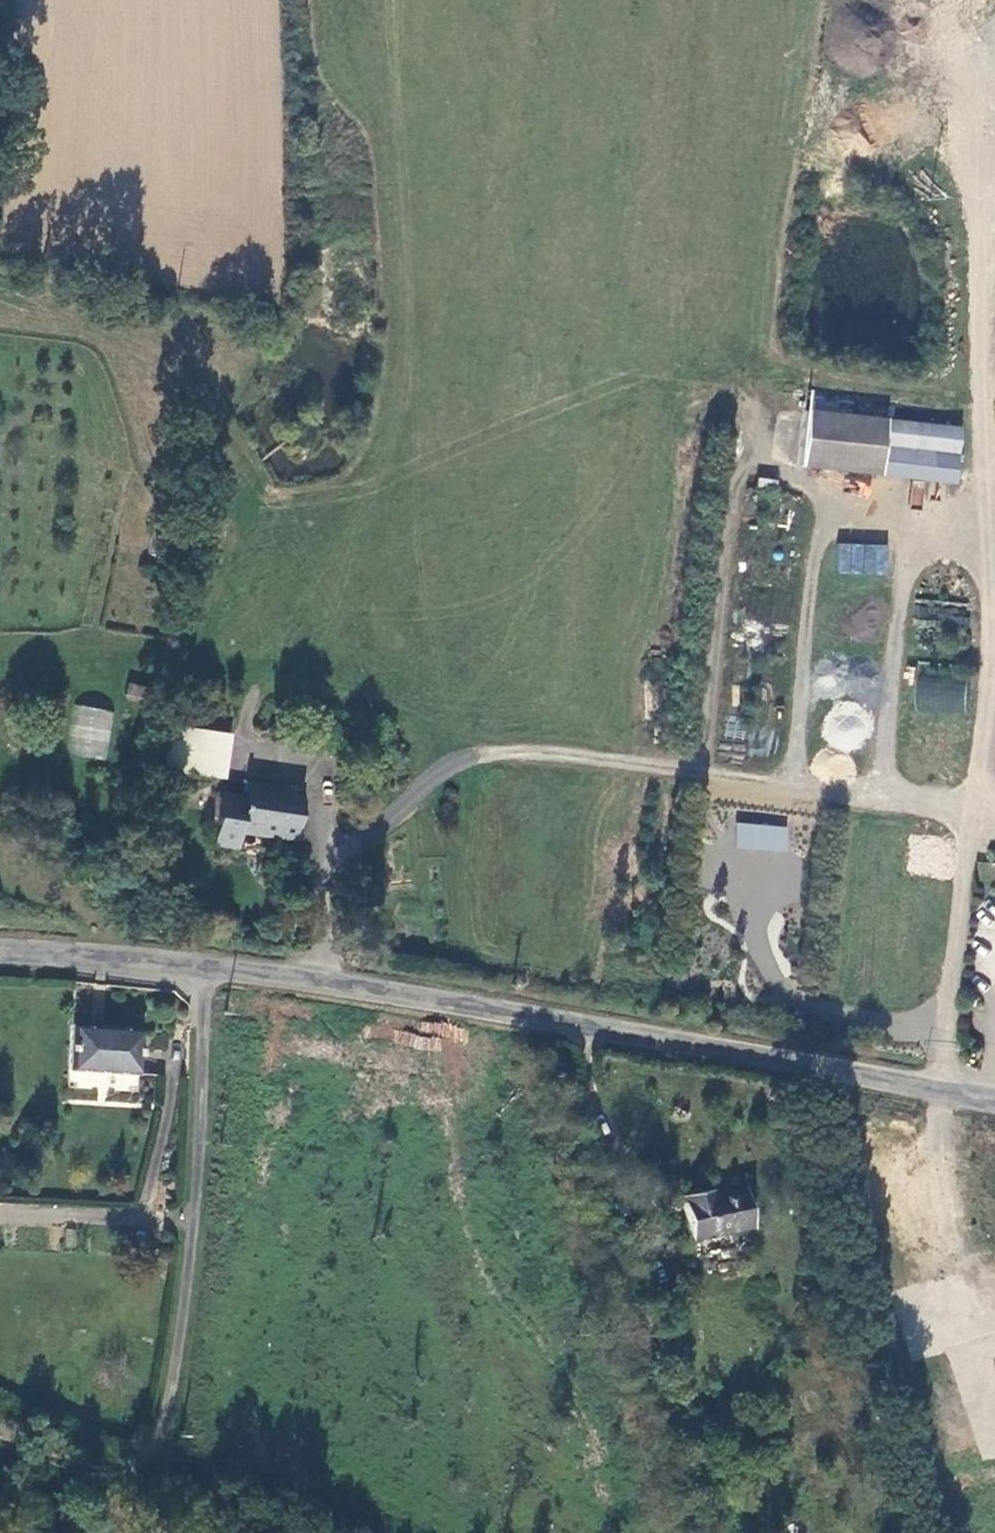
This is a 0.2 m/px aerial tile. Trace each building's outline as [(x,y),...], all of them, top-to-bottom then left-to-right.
[(963,433),(815,417),(810,469),(937,482),(939,457),(961,459),(963,433)] [(910,505),(922,506),(924,482),(912,481),(910,505)] [(887,575),(889,545),(838,542),(837,573),(887,575)] [(129,682),(126,697),(145,701),(149,687),(129,682)] [(73,706),(68,755),(108,759),(112,709),(73,706)] [(220,779),(225,735),(162,728),(156,771),(220,779)] [(297,785),(241,779),(240,796),(215,794),(211,833),(236,835),(237,823),(293,829),(297,785)] [(786,851),(788,826),(736,821),(734,847),(786,851)] [(292,841),(293,829),(237,823),(236,835),(292,841)] [(235,846),(236,835),(211,833),(210,844),(235,846)] [(139,1028),(71,1027),(70,1072),(138,1073),(139,1028)] [(122,1073),(120,1091),(137,1092),(138,1074),(122,1073)] [(683,1191),(696,1252),(737,1243),(734,1228),(752,1224),(743,1184),(711,1192),(709,1185),(683,1191)]
